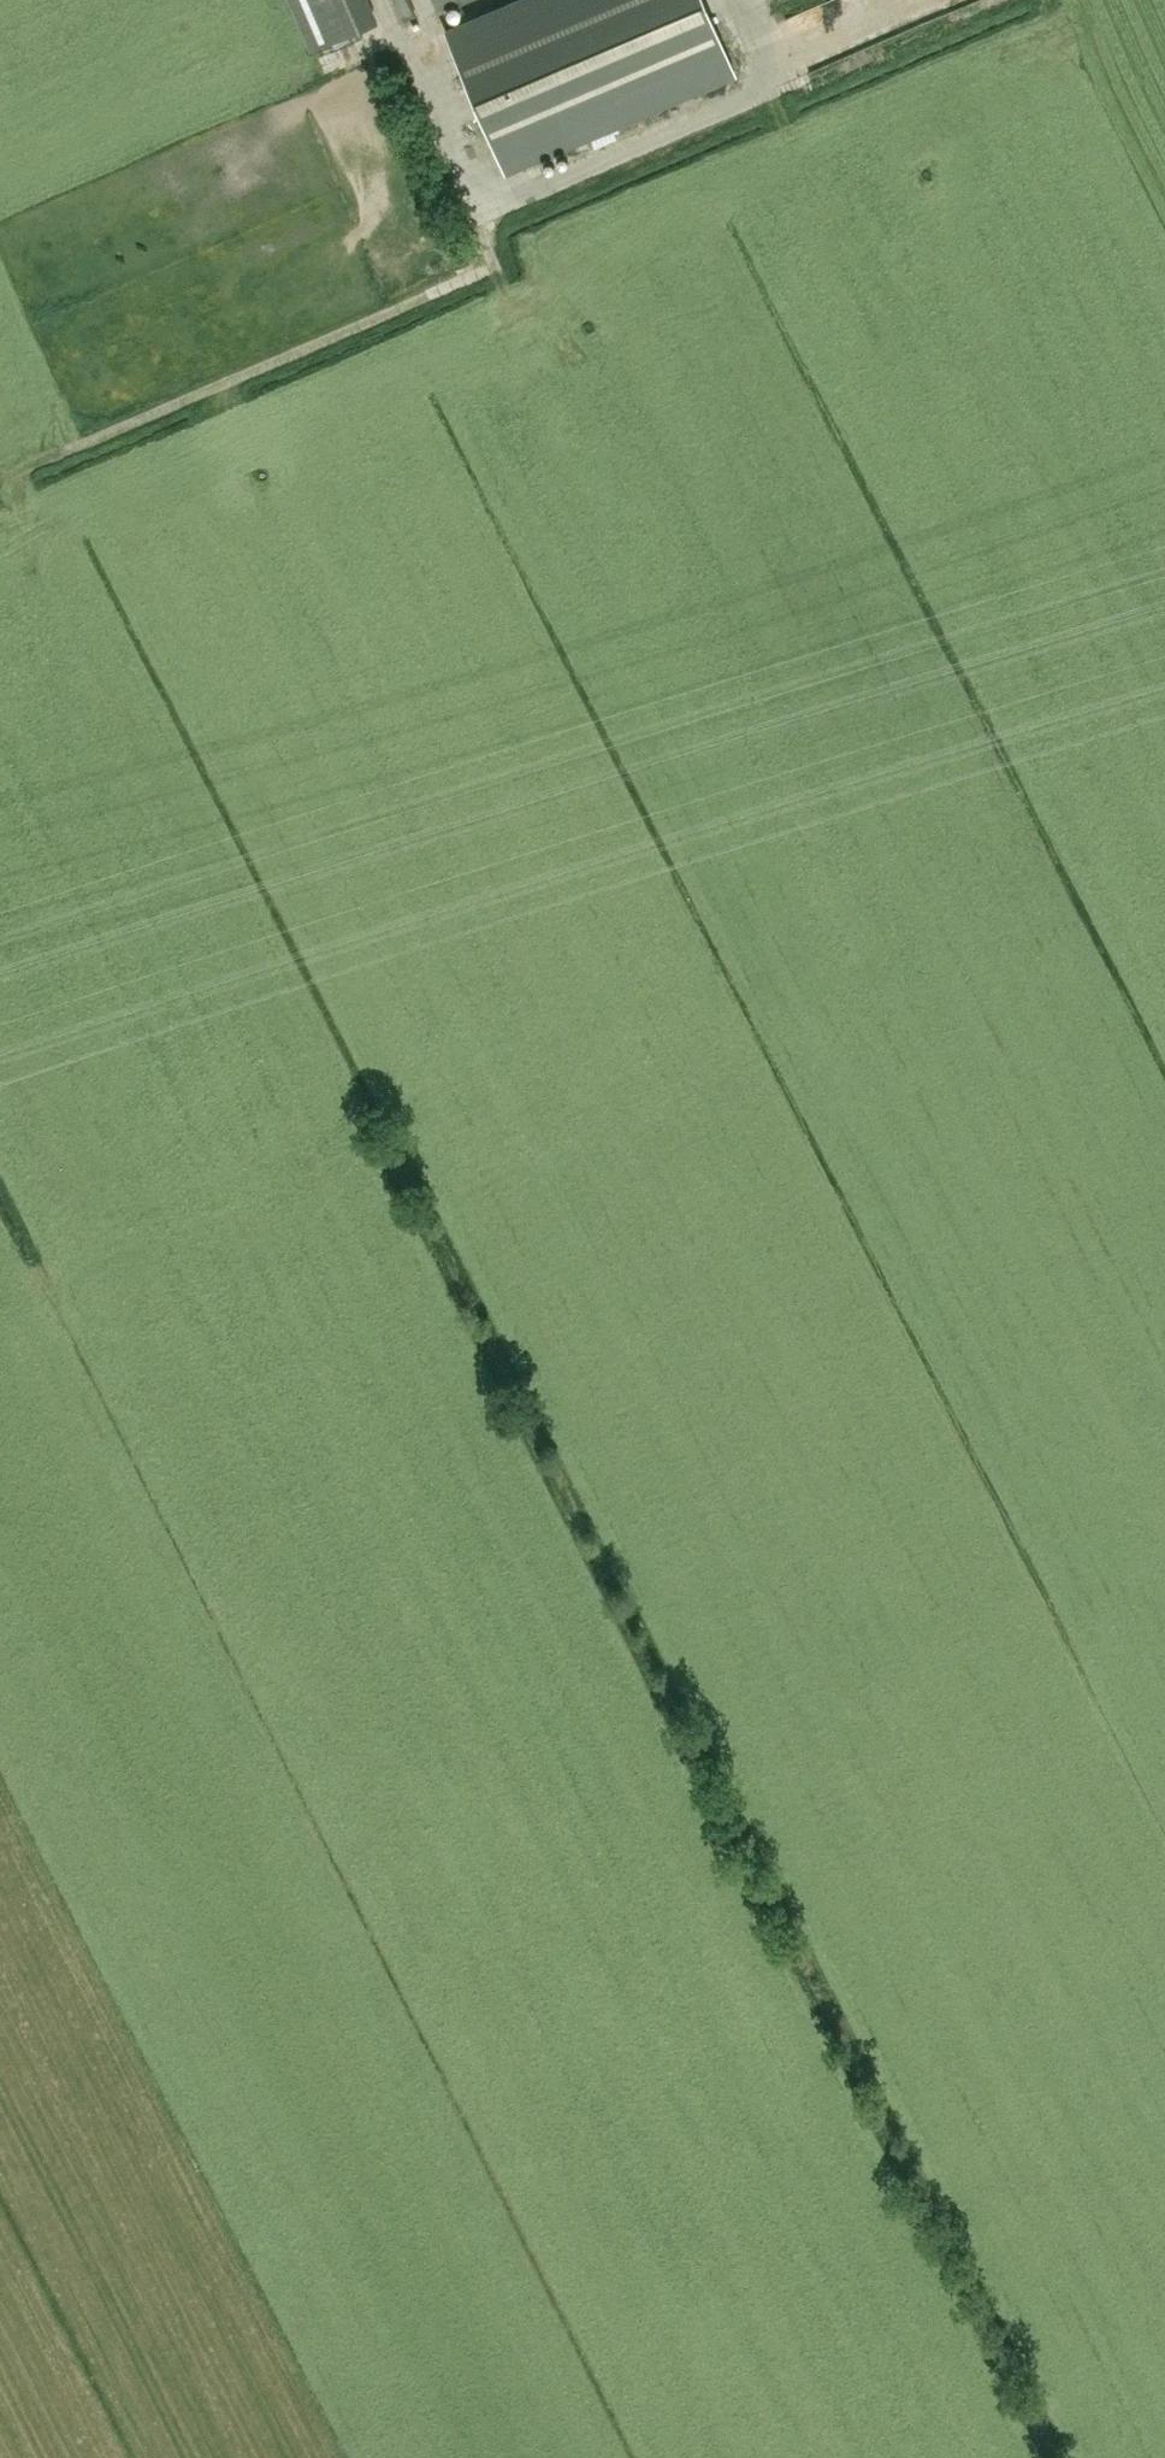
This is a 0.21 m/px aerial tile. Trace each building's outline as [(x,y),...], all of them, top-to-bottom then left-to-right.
[(312,51),(363,29),(351,0),(291,0),(312,51)] [(404,21),(416,16),(409,0),(395,0),(404,21)] [(436,9),(456,0),(433,0),(436,9)] [(445,31),(503,168),(734,70),(704,0),(519,0),(445,31)]
